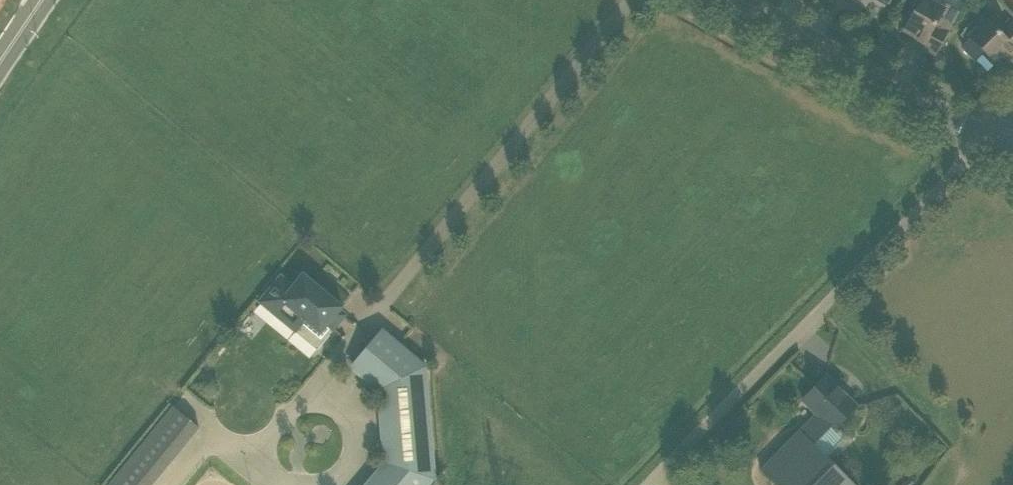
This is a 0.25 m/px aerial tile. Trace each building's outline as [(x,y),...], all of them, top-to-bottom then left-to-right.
[(948,32),(960,11),(946,3),(943,8),(929,0),(921,0),(904,31),(918,38),(915,43),(935,54),(948,32)] [(973,21),(964,29),(965,30),(961,34),(967,40),(961,46),(975,60),(975,61),(987,73),(996,63),(996,64),(1008,52),(1011,56),(1012,55),(1012,23),(1010,20),(999,32),(979,13),(972,20),(973,21)] [(936,56),(930,68),(940,73),(945,65),(943,59),(936,56)] [(281,277),(261,302),(277,316),(286,305),(320,333),(342,307),(303,275),(294,287),(281,277)] [(367,346),(395,370),(380,386),(383,389),(389,465),(373,484),(431,484),(435,480),(426,366),(382,329),(367,346)] [(803,400),(818,414),(801,431),(800,431),(761,470),(776,484),(855,484),(814,444),(831,427),(833,430),(852,411),(835,394),(839,389),(826,376),(803,400)] [(109,484),(153,484),(199,428),(172,407),(109,484)]
